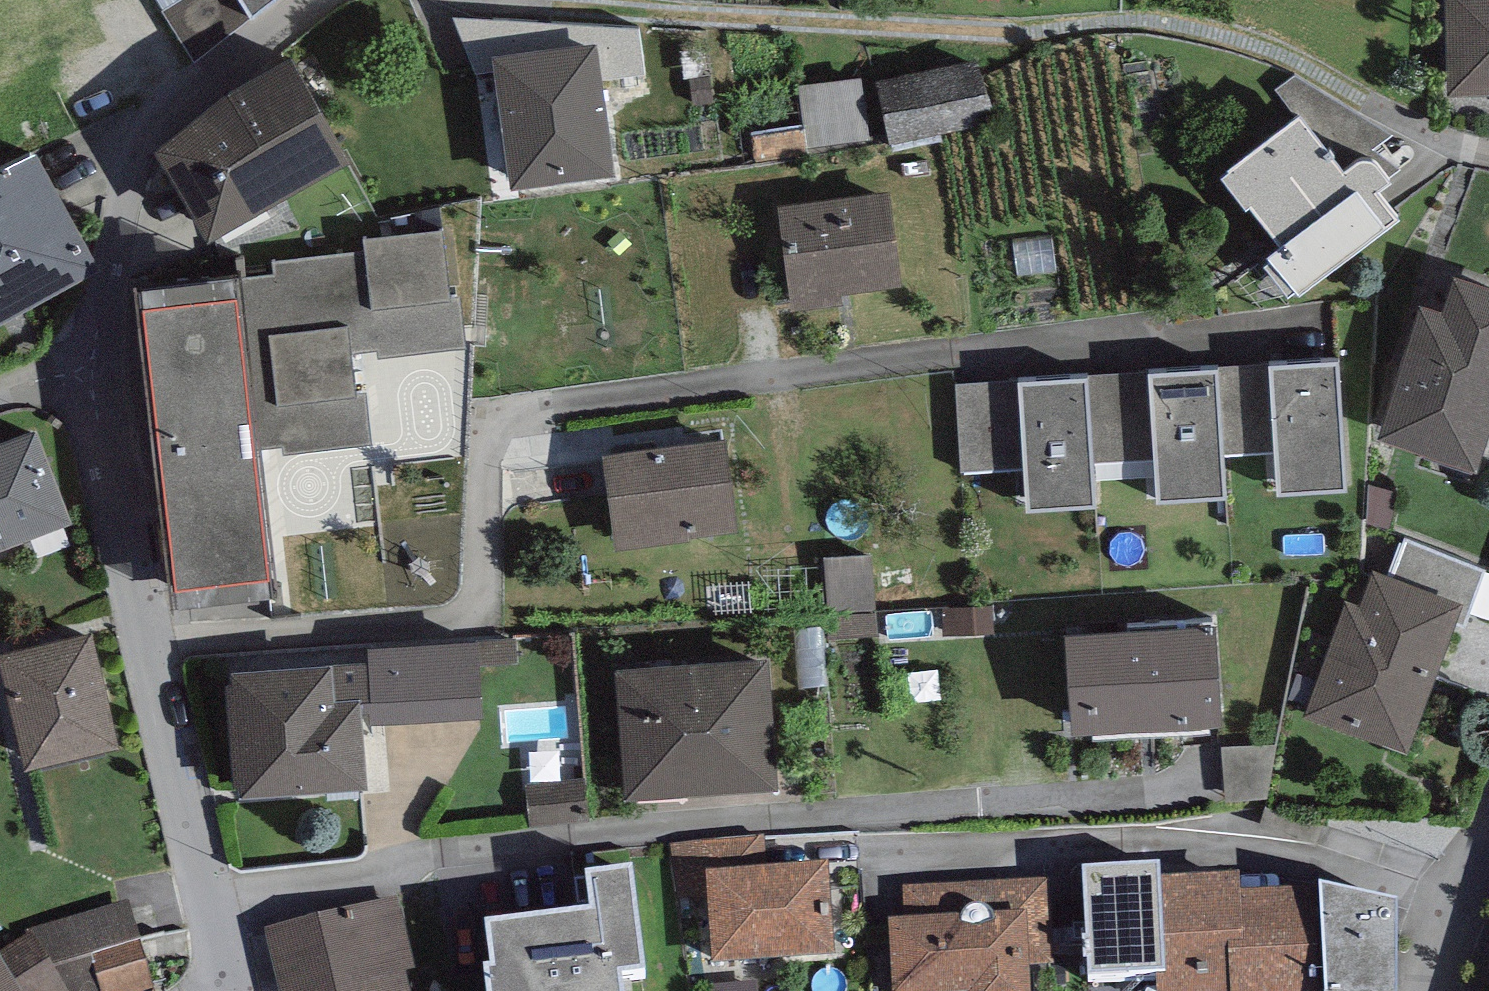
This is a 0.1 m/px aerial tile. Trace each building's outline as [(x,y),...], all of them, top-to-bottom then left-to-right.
[(251,16),(273,0),(241,0),(251,16)] [(1449,94),(1488,93),(1488,0),(1447,0),(1449,94)] [(580,45),(494,56),(511,188),(612,175),(598,67),(583,69),(580,45)] [(221,99),(155,153),(209,241),(351,161),(293,57),(221,99)] [(982,57),(877,79),(891,146),(982,127),(980,117),(994,114),(982,57)] [(862,79),(800,88),(808,148),(870,139),(862,79)] [(1301,116),(1222,178),(1246,209),(1250,205),(1283,246),(1269,256),(1300,295),(1398,219),(1376,193),(1390,185),(1377,166),(1371,162),(1365,160),(1357,163),(1343,173),(1301,116)] [(0,166),(0,324),(101,271),(35,148),(0,166)] [(887,193),(778,206),(791,310),(841,304),(840,293),(898,286),(887,193)] [(448,300),(440,230),(366,238),(368,251),(275,262),(277,278),(238,282),(258,449),(279,447),(281,458),(375,447),(368,389),(357,390),(352,353),(377,350),(378,357),(465,347),(459,299),(448,300)] [(1454,277),(1441,312),(1420,306),(1374,439),(1476,472),(1488,432),(1488,289),(1454,277)] [(178,587),(268,576),(258,449),(238,282),(139,294),(178,587)] [(1339,360),(1269,364),(1274,450),(1277,494),(1346,490),(1339,360)] [(1274,450),(1269,364),(1217,368),(1223,454),(1274,450)] [(1217,368),(1148,372),(1153,459),(1156,501),(1225,497),(1223,454),(1217,368)] [(1148,372),(1087,376),(1093,463),(1153,459),(1148,372)] [(1087,376),(1018,380),(1023,468),(1026,509),(1095,505),(1093,463),(1087,376)] [(1023,468),(1018,380),(955,383),(960,472),(1023,468)] [(0,442),(0,549),(71,522),(35,428),(0,442)] [(725,440),(603,455),(616,550),(691,542),(690,536),(737,530),(725,440)] [(1398,494),(1369,485),(1368,522),(1389,528),(1398,494)] [(1304,715),(1410,752),(1456,621),(1464,624),(1484,570),(1405,539),(1391,577),(1371,571),(1360,605),(1345,599),(1304,715)] [(990,613),(884,619),(881,561),(830,563),(835,650),(992,641),(990,613)] [(1214,627),(1068,636),(1074,733),(1220,724),(1214,627)] [(0,654),(0,665),(25,770),(121,747),(94,632),(0,654)] [(480,642),(368,648),(368,664),(372,712),(372,724),(484,718),(480,642)] [(767,659),(616,670),(626,801),(777,790),(767,659)] [(368,664),(231,673),(232,683),(225,683),(232,789),(238,788),(239,799),(368,790),(363,713),(372,712),(368,664)] [(526,784),(530,828),(587,823),(584,779),(526,784)] [(827,873),(707,882),(714,971),(833,962),(827,873)] [(1159,887),(1159,877),(1082,882),(1089,989),(1098,988),(1099,990),(1155,990),(1155,988),(1166,988),(1159,887)] [(585,888),(589,922),(483,935),(488,979),(482,979),(483,990),(623,990),(623,989),(644,987),(632,882),(585,888)] [(1050,882),(901,891),(903,926),(886,927),(890,990),(1030,990),(1029,974),(1055,973),(1050,882)] [(1243,901),(1242,882),(1159,887),(1166,988),(1155,988),(1155,990),(1232,990),(1230,957),(1246,956),(1243,901)] [(1232,990),(1313,990),(1307,897),(1243,901),(1246,956),(1230,957),(1232,990)] [(1319,900),(1325,990),(1397,990),(1397,916),(1319,900)] [(265,933),(279,990),(420,990),(398,901),(265,933)] [(35,939),(65,990),(123,990),(152,982),(130,903),(32,931),(35,939)] [(0,960),(0,968),(14,990),(65,990),(35,939),(0,960)] [(0,968),(0,990),(14,990),(0,968)]
